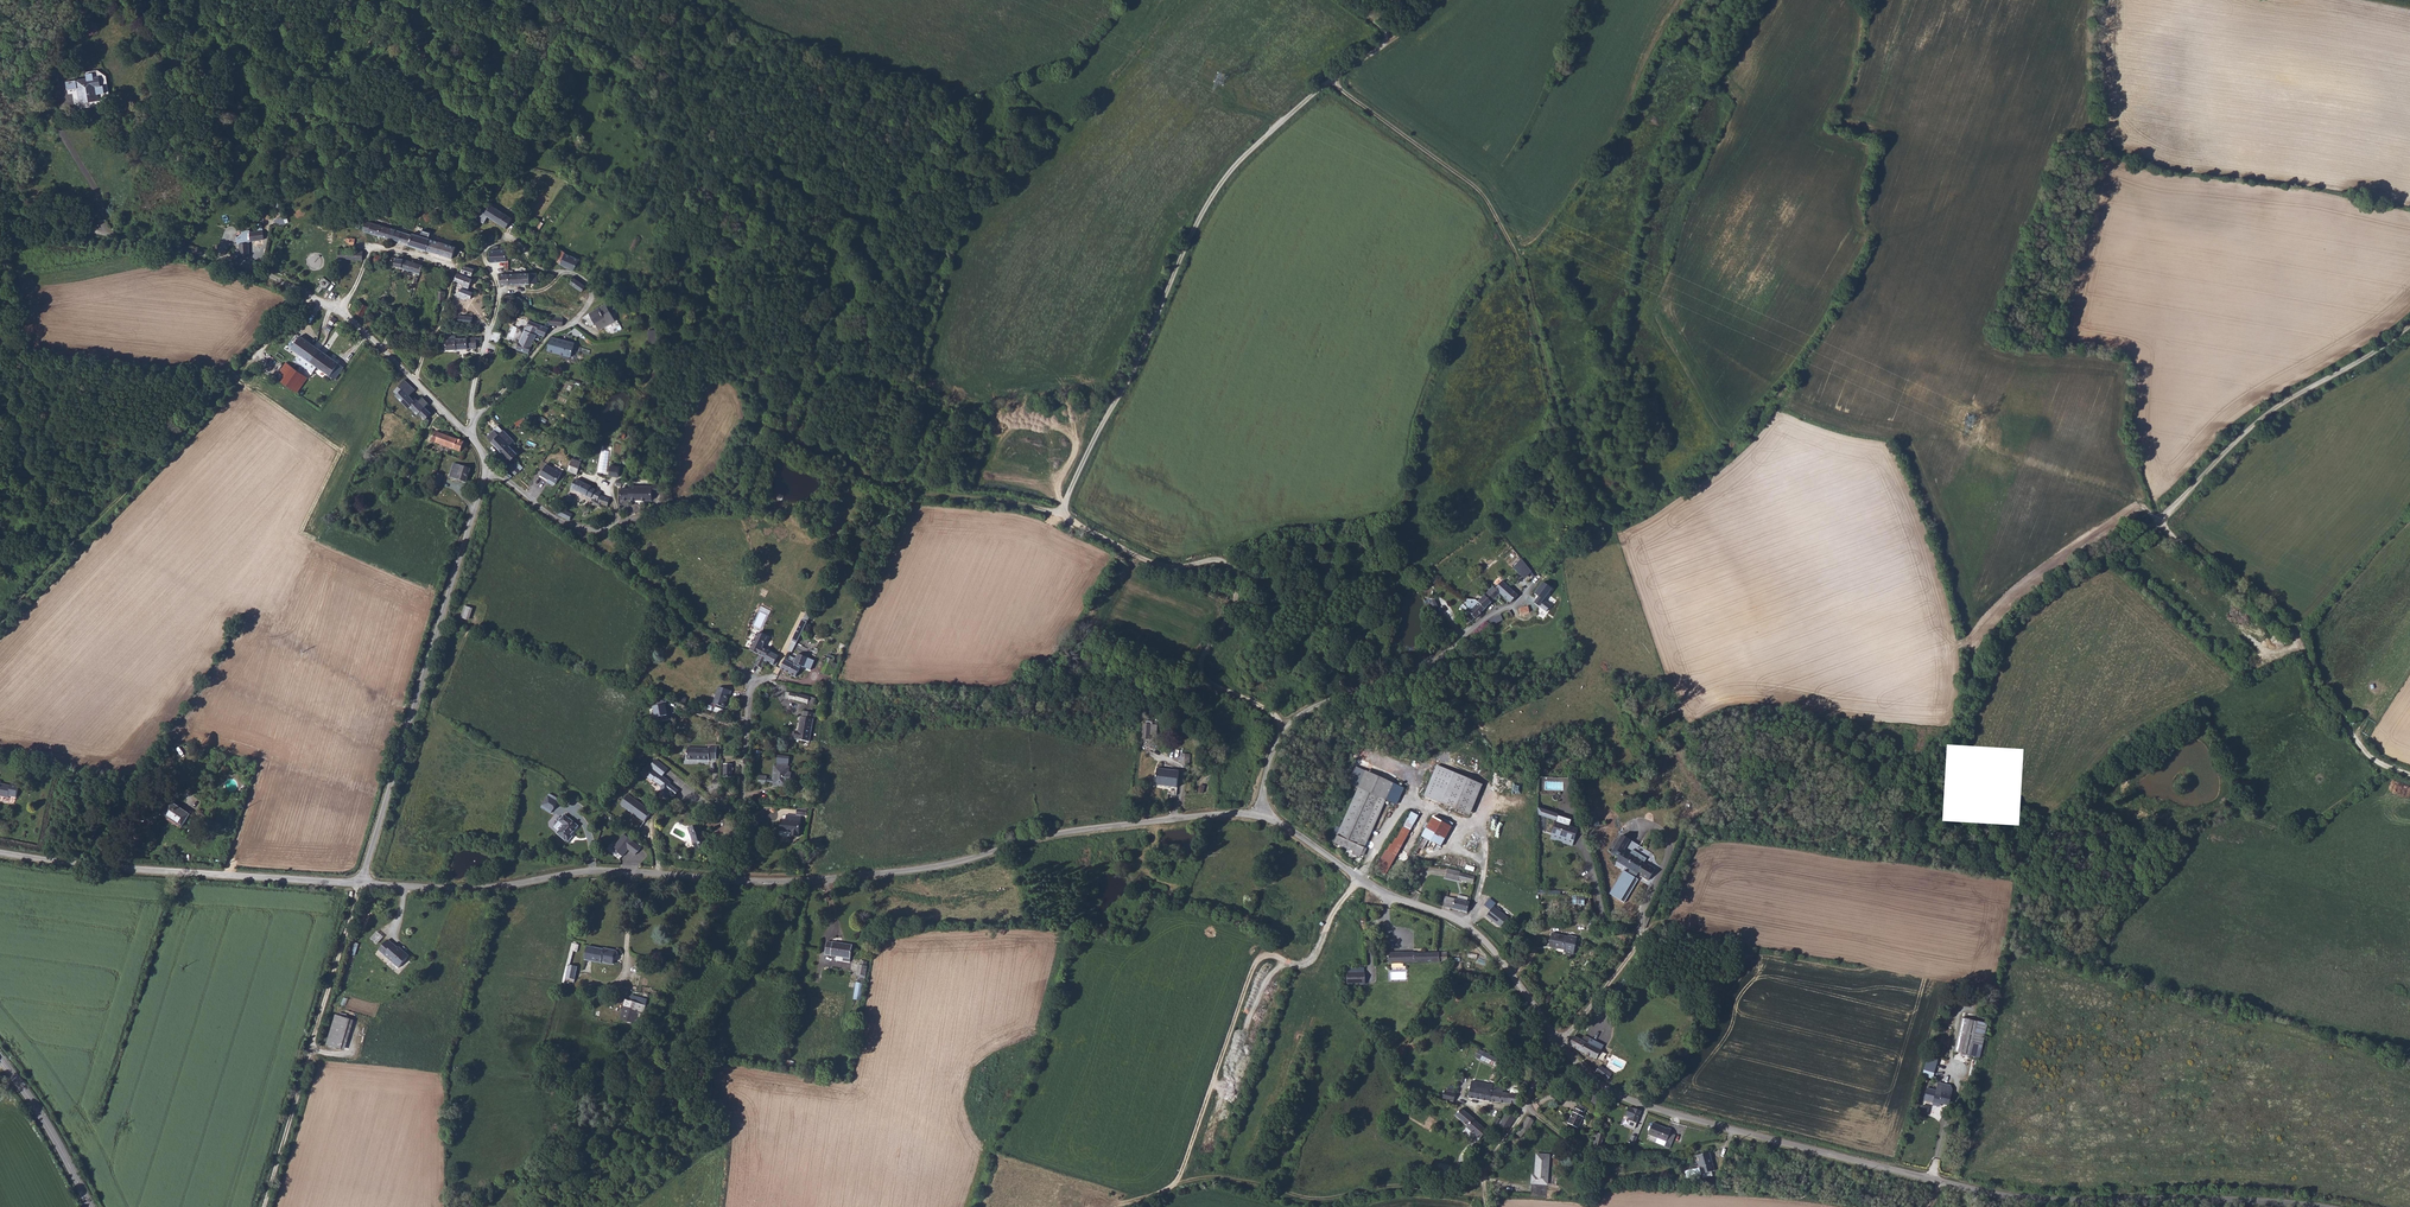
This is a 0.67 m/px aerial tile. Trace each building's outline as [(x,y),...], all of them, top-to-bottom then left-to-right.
[(79,84),(82,98),(100,95),(99,90),(107,88),(106,81),(102,81),(100,72),(95,73),(95,68),(88,70),(89,74),(67,78),(69,86),(79,84)] [(474,217),(477,219),(482,222),(487,216),(503,227),(510,218),(492,205),(485,213),(480,210),(474,217)] [(438,214),(441,213),(445,212),(444,206),(437,208),(438,214)] [(277,225),(286,223),(284,217),(276,218),(277,225)] [(389,238),(391,229),(367,219),(363,229),(389,238)] [(251,240),(265,238),(264,229),(254,231),(250,231),(251,240)] [(400,240),(402,232),(391,229),(389,238),(400,240)] [(403,243),(410,245),(413,235),(402,232),(400,240),(398,243),(402,245),(403,243)] [(414,233),(413,235),(410,245),(453,258),(457,246),(414,233)] [(250,254),(249,242),(240,242),(240,249),(236,249),(237,255),(240,255),(241,256),(250,254)] [(465,255),(470,250),(469,249),(470,247),(467,245),(466,247),(465,246),(461,251),(465,255)] [(504,262),(503,251),(494,251),(494,247),(490,247),(490,251),(487,252),(488,263),(504,262)] [(339,258),(363,260),(364,251),(340,249),(339,258)] [(564,252),(560,249),(553,259),(564,266),(572,270),(578,261),(564,254),(564,253),(564,252)] [(380,263),(382,257),(372,254),(370,258),(372,259),(372,261),(380,263)] [(401,258),(399,265),(399,267),(418,274),(421,266),(401,258)] [(464,265),(462,271),(473,275),(475,268),(467,265),(464,265)] [(473,279),(458,274),(456,280),(470,285),(473,279)] [(532,274),(531,274),(500,275),(496,276),(496,286),(533,285),(532,274)] [(586,285),(574,278),(570,284),(582,291),(586,285)] [(474,292),(462,287),(460,294),(471,299),(474,292)] [(489,301),(492,294),(482,290),(480,296),(485,298),(485,299),(489,301)] [(440,292),(438,303),(445,304),(447,294),(440,292)] [(506,300),(503,297),(502,297),(498,303),(503,306),(506,300)] [(362,316),(367,307),(361,304),(356,313),(362,316)] [(615,322),(605,304),(588,313),(598,331),(615,322)] [(473,323),(473,317),(459,315),(459,323),(473,323)] [(550,325),(563,326),(564,319),(550,317),(550,325)] [(517,349),(529,353),(537,334),(545,337),(549,327),(530,320),(517,349)] [(656,330),(648,331),(648,344),(656,343),(656,330)] [(300,335),(291,349),(299,354),(296,361),(312,373),(317,367),(335,379),(345,366),(300,335)] [(575,342),(551,336),(547,351),(572,357),(575,342)] [(477,347),(476,337),(456,338),(456,339),(447,340),(447,343),(443,344),(443,348),(448,348),(448,350),(477,347)] [(282,382),(296,393),(307,378),(293,367),(282,382)] [(396,372),(393,376),(391,378),(393,381),(388,386),(400,399),(401,398),(409,406),(411,405),(417,411),(423,406),(417,400),(420,396),(414,389),(410,393),(409,391),(406,393),(401,388),(407,383),(396,372)] [(498,425),(488,436),(510,460),(517,453),(510,445),(515,441),(504,429),(503,430),(498,425)] [(466,449),(468,444),(435,430),(431,439),(460,452),(462,447),(466,449)] [(577,474),(581,462),(573,459),(569,471),(577,474)] [(515,475),(520,471),(513,463),(508,467),(515,475)] [(470,469),(453,464),(448,477),(466,484),(470,469)] [(561,474),(547,464),(540,475),(555,484),(561,474)] [(620,468),(611,466),(609,475),(618,477),(620,468)] [(443,476),(435,474),(432,485),(439,488),(443,476)] [(591,497),(595,489),(591,488),(591,487),(576,479),(571,489),(591,497)] [(621,500),(652,500),(653,486),(630,486),(630,488),(621,488),(621,500)] [(606,507),(609,499),(599,495),(601,492),(595,489),(591,497),(595,499),(600,502),(600,503),(602,504),(606,507)] [(569,494),(565,501),(571,504),(574,497),(569,494)] [(600,508),(602,504),(600,503),(600,502),(595,499),(592,503),(600,508)] [(558,514),(568,520),(571,515),(561,509),(558,514)] [(1514,587),(1529,568),(1520,561),(1504,579),(1514,587)] [(1489,580),(1487,582),(1494,589),(1501,595),(1504,592),(1508,595),(1514,587),(1504,579),(1498,575),(1492,582),(1489,580)] [(1487,583),(1478,592),(1486,599),(1494,589),(1487,582),(1487,583)] [(1543,583),(1535,594),(1540,597),(1534,604),(1539,607),(1552,589),(1543,583)] [(1478,592),(1476,590),(1469,591),(1469,599),(1472,601),(1468,606),(1474,611),(1475,608),(1477,610),(1486,599),(1478,592)] [(1438,602),(1434,594),(1427,597),(1432,605),(1438,602)] [(1438,602),(1432,605),(1434,609),(1437,608),(1439,613),(1443,611),(1438,602)] [(461,618),(470,620),(473,607),(464,605),(461,618)] [(1529,612),(1528,606),(1519,608),(1522,615),(1529,612)] [(1515,614),(1512,609),(1508,611),(1505,613),(1508,616),(1508,617),(1515,614)] [(1500,614),(1489,621),(1492,626),(1503,620),(1500,614)] [(791,642),(798,645),(807,624),(800,621),(791,642)] [(773,660),(777,651),(764,645),(768,636),(756,631),(748,650),(754,652),(751,659),(760,663),(764,656),(773,660)] [(811,659),(818,662),(820,660),(822,661),(825,652),(814,647),(811,657),(812,658),(811,659)] [(811,659),(805,656),(801,655),(797,665),(814,672),(818,662),(811,659)] [(816,689),(804,686),(804,692),(815,695),(816,689)] [(730,692),(717,687),(712,705),(722,708),(726,696),(728,696),(730,692)] [(816,689),(815,695),(828,698),(829,689),(816,687),(816,689)] [(784,698),(814,703),(815,696),(786,691),(784,698)] [(374,708),(385,714),(388,707),(378,702),(374,708)] [(668,715),(667,704),(653,705),(654,716),(668,715)] [(807,743),(810,713),(799,712),(798,717),(797,717),(795,733),(792,732),(791,740),(795,740),(794,742),(807,743)] [(1156,725),(1154,738),(1163,739),(1164,726),(1156,725)] [(716,761),(717,748),(711,748),(711,750),(688,747),(686,760),(709,762),(709,761),(716,761)] [(1185,761),(1194,762),(1195,754),(1186,752),(1185,761)] [(652,764),(646,771),(656,780),(657,779),(661,782),(662,782),(666,785),(665,792),(666,792),(665,797),(672,798),(672,796),(677,797),(678,796),(673,791),(674,784),(674,782),(666,775),(652,764)] [(733,766),(725,765),(723,777),(731,778),(733,766)] [(767,777),(759,776),(758,786),(766,787),(766,784),(772,785),(771,788),(787,791),(788,786),(790,786),(791,775),(790,775),(790,769),(774,766),(772,781),(767,780),(767,777)] [(1180,794),(1184,770),(1161,767),(1159,783),(1172,785),(1171,793),(1180,794)] [(1436,767),(1424,797),(1469,817),(1481,787),(1436,767)] [(1364,844),(1392,784),(1367,771),(1338,832),(1364,844)] [(17,797),(19,784),(12,782),(12,785),(1,783),(1,780),(0,780),(0,795),(9,797),(10,796),(17,797)] [(682,792),(674,784),(673,791),(678,796),(682,792)] [(173,804),(180,791),(182,789),(179,788),(170,802),(173,804)] [(173,804),(192,815),(199,802),(180,791),(173,804)] [(547,802),(557,806),(562,797),(552,792),(547,802)] [(624,807),(644,822),(652,812),(631,796),(624,807)] [(577,831),(584,822),(575,815),(574,815),(570,812),(565,817),(569,821),(562,830),(570,838),(571,837),(573,839),(578,833),(577,831)] [(809,831),(810,814),(796,812),(795,818),(791,817),(789,830),(790,833),(808,834),(808,831),(809,831)] [(1376,866),(1386,873),(1423,817),(1417,813),(1400,838),(1399,837),(1395,843),(1394,842),(1390,848),(1389,848),(1376,866)] [(1434,817),(1422,836),(1439,848),(1452,829),(1434,817)] [(1571,845),(1577,829),(1556,822),(1550,838),(1571,845)] [(710,842),(715,840),(710,823),(698,826),(700,833),(701,833),(704,843),(707,842),(708,843),(710,842)] [(613,848),(623,856),(628,850),(635,855),(641,847),(623,834),(613,848)] [(1628,874),(1635,878),(1638,873),(1641,875),(1640,877),(1648,881),(1656,869),(1644,862),(1646,859),(1632,851),(1630,854),(1624,851),(1630,841),(1622,836),(1610,854),(1618,859),(1616,862),(1629,870),(1628,874)] [(1475,876),(1447,869),(1444,879),(1456,881),(1457,880),(1473,884),(1475,876)] [(1610,895),(1625,903),(1638,880),(1635,878),(1628,874),(1624,871),(1610,895)] [(1585,904),(1585,895),(1573,894),(1573,904),(1585,904)] [(1444,897),(1442,907),(1467,913),(1469,903),(1458,901),(1444,897)] [(1423,921),(1423,914),(1414,914),(1414,911),(1404,911),(1404,907),(1389,907),(1389,924),(1412,923),(1413,952),(1387,952),(1387,963),(1447,962),(1447,952),(1424,953),(1423,935),(1436,934),(1436,921),(1423,921)] [(1494,907),(1486,917),(1503,930),(1512,920),(1494,907)] [(377,930),(371,937),(377,944),(384,936),(377,930)] [(852,939),(826,934),(824,947),(843,950),(842,954),(849,955),(852,939)] [(1566,950),(1566,954),(1577,955),(1579,937),(1568,935),(1568,937),(1551,935),(1549,948),(1566,950)] [(587,939),(580,937),(568,977),(579,978),(584,962),(577,960),(581,946),(585,947),(587,939)] [(399,966),(410,954),(405,949),(404,950),(395,942),(395,943),(389,938),(380,948),(399,966)] [(611,949),(595,944),(591,957),(607,962),(607,961),(616,963),(618,956),(622,957),(624,955),(624,950),(611,947),(611,949)] [(862,969),(871,971),(872,961),(864,959),(862,969)] [(1347,975),(1358,975),(1358,984),(1365,984),(1365,972),(1347,973),(1347,975)] [(1358,975),(1347,975),(1347,985),(1358,984),(1358,975)] [(854,999),(861,1000),(863,982),(856,982),(854,999)] [(640,1021),(644,1008),(624,1002),(620,1015),(640,1021)] [(343,1050),(353,1020),(336,1015),(327,1045),(343,1050)] [(1978,1058),(1986,1025),(1963,1020),(1955,1052),(1978,1058)] [(1583,1040),(1575,1035),(1570,1045),(1571,1046),(1597,1060),(1598,1058),(1602,1060),(1605,1054),(1602,1053),(1602,1051),(1606,1045),(1586,1034),(1583,1040)] [(1931,1049),(1924,1069),(1934,1072),(1939,1057),(1935,1056),(1937,1050),(1931,1049)] [(1501,1062),(1483,1053),(1480,1060),(1498,1069),(1501,1062)] [(1600,1065),(1594,1073),(1608,1082),(1613,1075),(1600,1065)] [(1497,1088),(1497,1086),(1492,1086),(1491,1086),(1470,1082),(1467,1099),(1491,1102),(1492,1102),(1494,1092),(1495,1092),(1497,1088)] [(1939,1102),(1942,1103),(1949,1105),(1953,1089),(1950,1088),(1951,1084),(1938,1082),(1936,1090),(1927,1088),(1924,1100),(1933,1102),(1933,1104),(1938,1105),(1939,1102)] [(1502,1087),(1497,1086),(1497,1088),(1495,1092),(1494,1092),(1492,1102),(1518,1105),(1519,1102),(1520,1095),(1519,1095),(1520,1090),(1514,1090),(1513,1090),(1512,1094),(1511,1094),(1510,1095),(1506,1094),(1501,1094),(1502,1087)] [(1442,1100),(1453,1103),(1455,1094),(1444,1091),(1442,1100)] [(1634,1109),(1629,1107),(1626,1116),(1629,1117),(1628,1120),(1629,1120),(1627,1125),(1635,1128),(1641,1110),(1635,1107),(1634,1109)] [(1484,1135),(1485,1132),(1473,1121),(1474,1120),(1461,1109),(1455,1116),(1468,1126),(1465,1129),(1479,1143),(1486,1136),(1484,1135)] [(1581,1119),(1583,1114),(1575,1110),(1567,1125),(1577,1130),(1582,1120),(1581,1119)] [(1499,1128),(1508,1133),(1516,1118),(1506,1113),(1502,1121),(1496,1118),(1490,1128),(1493,1130),(1491,1134),(1497,1137),(1499,1132),(1498,1132),(1499,1128)] [(1528,1131),(1535,1119),(1528,1116),(1521,1128),(1517,1133),(1521,1137),(1526,1130),(1528,1131)] [(1649,1136),(1669,1144),(1670,1141),(1668,1140),(1670,1134),(1672,1131),(1667,1128),(1666,1129),(1654,1124),(1649,1136)] [(1598,1133),(1592,1149),(1604,1153),(1606,1147),(1601,1145),(1604,1135),(1598,1133)] [(1714,1160),(1712,1154),(1696,1157),(1702,1176),(1715,1172),(1712,1161),(1714,1160)] [(1546,1185),(1549,1157),(1537,1155),(1535,1176),(1532,1175),(1531,1184),(1532,1184),(1546,1185)] [(1439,1163),(1437,1173),(1449,1175),(1451,1166),(1439,1163)] [(1546,1185),(1532,1184),(1532,1195),(1546,1196),(1546,1185)]
